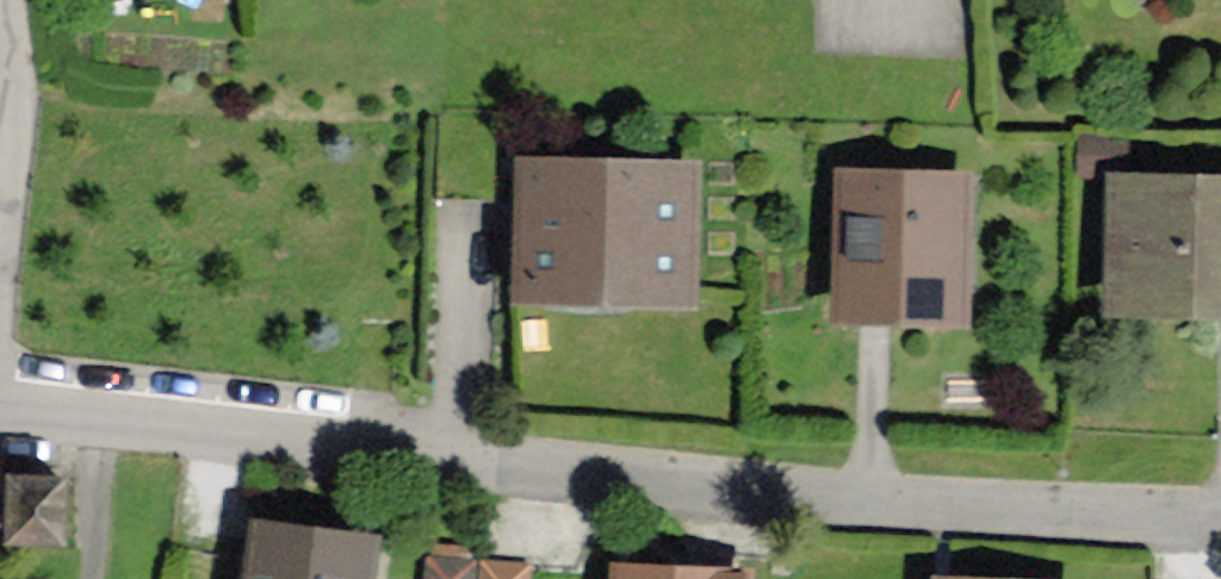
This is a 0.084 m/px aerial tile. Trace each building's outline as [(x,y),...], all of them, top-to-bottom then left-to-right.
[(502,154),(506,298),(716,292),(712,147),(502,154)] [(840,158),(836,306),(976,310),(980,162),(840,158)] [(1114,304),(1220,307),(1220,173),(1118,170),(1114,304)] [(73,484),(8,480),(5,529),(4,549),(69,552),(73,484)] [(266,500),(254,578),(374,578),(384,517),(266,500)] [(424,578),(530,578),(531,549),(426,544),(424,578)] [(626,550),(625,578),(732,578),(733,553),(626,550)] [(931,566),(931,578),(1087,578),(1088,569),(931,566)]
